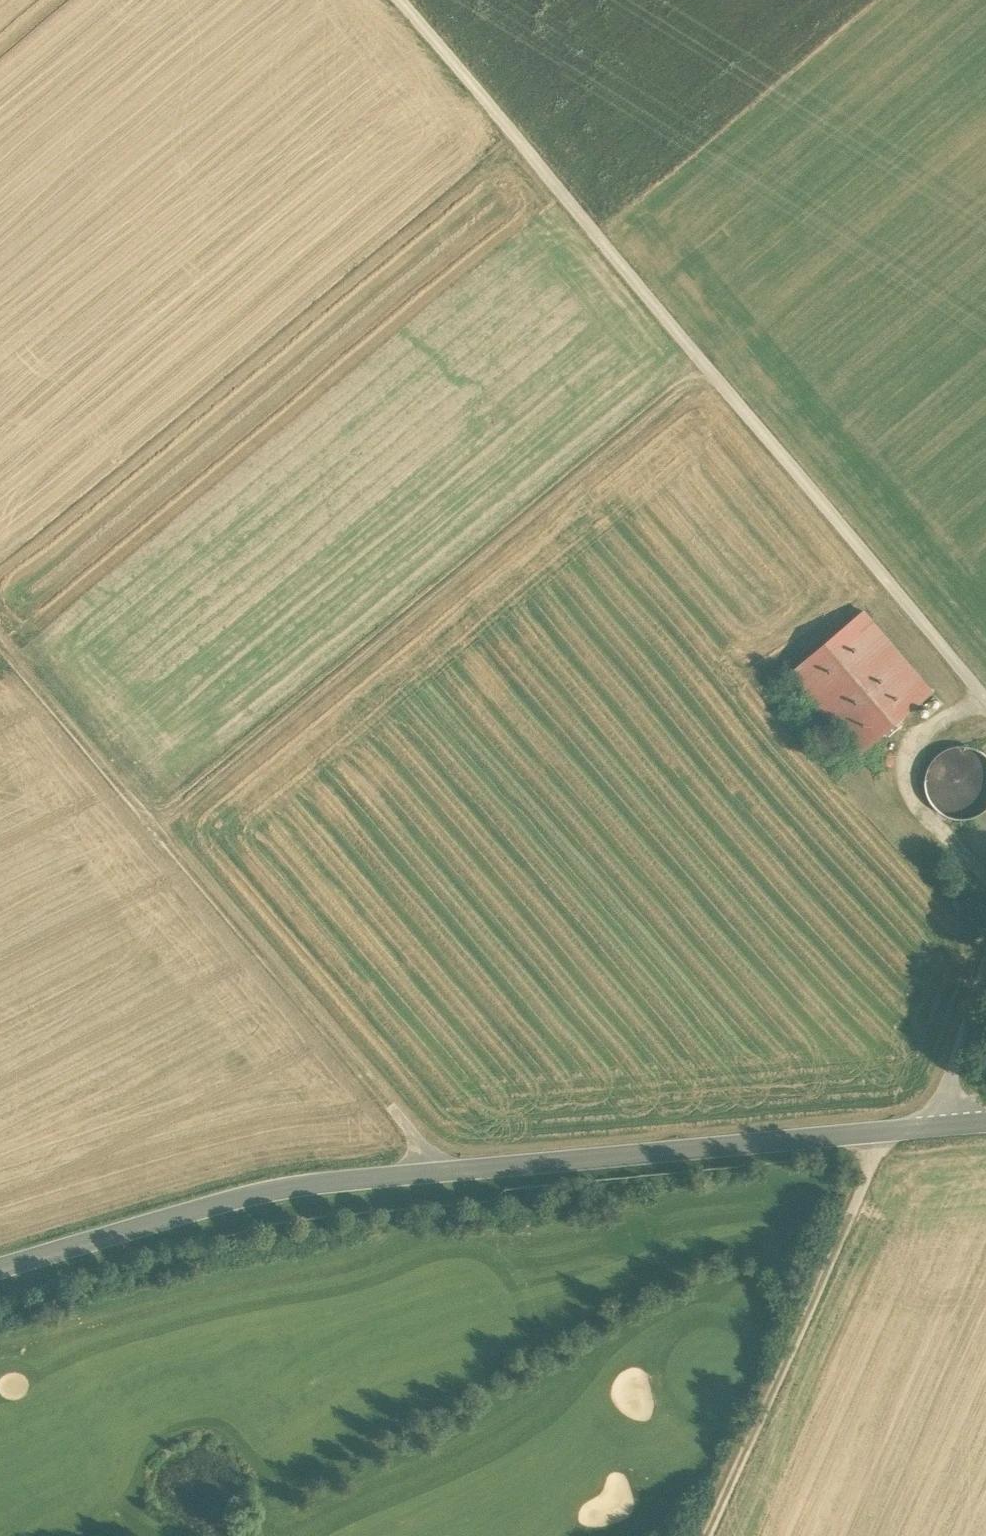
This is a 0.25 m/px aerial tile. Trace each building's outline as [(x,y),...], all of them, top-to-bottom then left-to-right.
[(932,691),(864,612),(791,674),(859,753),(932,691)] [(975,749),(961,746),(947,749),(935,757),(927,769),(924,784),(927,798),(936,809),(948,817),(962,820),(976,817),(985,810),(985,756),(975,749)]
